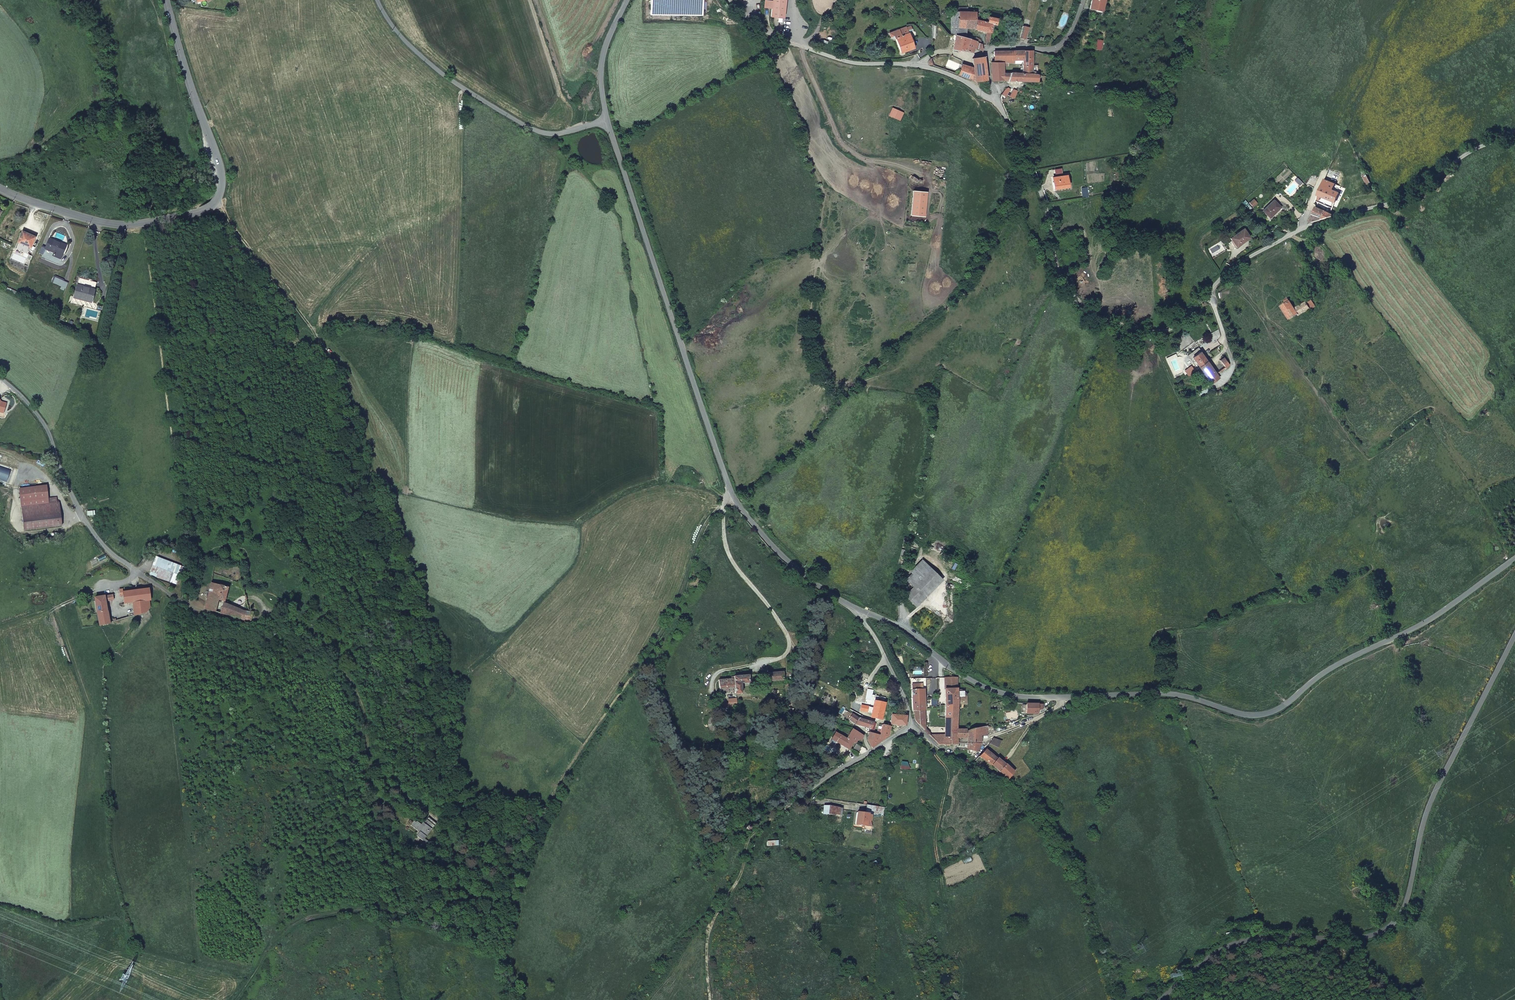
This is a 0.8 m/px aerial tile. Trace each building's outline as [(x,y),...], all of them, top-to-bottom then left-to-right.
[(652,11),(704,12),(704,0),(653,0),(652,11)] [(771,18),(784,19),(786,0),(773,0),(771,18)] [(1090,9),(1102,13),(1105,0),(1093,0),(1090,9)] [(974,12),(956,12),(955,20),(948,19),(945,33),(952,36),(961,39),(962,28),(971,29),(971,31),(988,34),(990,25),(992,26),(994,18),(986,17),(985,23),(983,23),(984,20),(980,20),(979,22),(973,21),(974,12)] [(955,20),(956,12),(949,12),(948,19),(955,20)] [(900,49),(913,44),(908,30),(907,30),(905,24),(888,30),(890,34),(893,35),(895,35),(900,49)] [(1026,28),(1020,27),(1018,37),(1023,39),(1026,28)] [(952,36),(950,46),(950,51),(955,52),(956,50),(969,53),(972,47),(976,50),(980,51),(980,47),(977,47),(973,43),(971,42),(961,39),(952,36)] [(980,47),(979,46),(979,42),(973,39),(971,42),(973,43),(977,47),(980,47)] [(1020,51),(1020,64),(1020,74),(1031,74),(1031,70),(1029,70),(1030,50),(1020,51)] [(1011,60),(1011,64),(1020,64),(1020,51),(1011,52),(1011,60)] [(989,65),(1002,64),(1002,61),(1001,52),(989,53),(989,65)] [(1001,52),(1002,61),(1011,60),(1011,52),(1001,52)] [(962,66),(959,76),(976,84),(985,81),(981,58),(971,59),(973,70),(962,66)] [(990,76),(992,82),(1002,82),(1002,73),(1002,64),(989,65),(990,76)] [(1009,73),(1007,82),(1037,81),(1037,74),(1009,73)] [(1371,185),(1364,173),(1361,175),(1367,187),(1371,185)] [(1066,190),(1064,178),(1052,180),(1054,192),(1066,190)] [(1333,208),(1339,194),(1332,191),(1335,183),(1325,178),(1315,203),(1317,204),(1318,204),(1321,197),(1330,201),(1329,205),(1331,206),(1331,207),(1333,208)] [(927,187),(913,186),(911,211),(925,212),(927,187)] [(1269,218),(1280,208),(1272,200),(1262,211),(1269,218)] [(1332,214),(1315,208),(1310,222),(1313,223),(1314,222),(1332,216),(1332,214)] [(1237,248),(1249,240),(1243,230),(1230,239),(1237,248)] [(29,247),(33,236),(20,231),(15,242),(29,247)] [(58,259),(63,246),(47,238),(43,248),(52,252),(51,255),(58,259)] [(96,279),(78,274),(72,295),(89,300),(96,279)] [(50,286),(63,290),(65,284),(52,280),(50,286)] [(1297,308),(1290,298),(1285,301),(1286,304),(1282,306),(1291,319),(1298,315),(1300,314),(1311,308),(1307,302),(1297,308)] [(1198,347),(1193,351),(1195,355),(1201,350),(1198,347)] [(1195,355),(1197,356),(1194,359),(1197,364),(1199,367),(1207,361),(1203,356),(1204,355),(1201,350),(1195,355)] [(1193,351),(1187,355),(1190,359),(1197,369),(1199,367),(1197,364),(1192,357),(1195,355),(1193,351)] [(1212,367),(1207,361),(1199,367),(1209,379),(1230,363),(1225,356),(1212,367)] [(18,487),(20,505),(48,502),(47,497),(46,484),(18,487)] [(23,528),(60,524),(58,501),(56,501),(48,502),(20,505),(23,528)] [(210,574),(205,609),(220,613),(222,604),(224,588),(216,586),(218,576),(210,574)] [(242,589),(242,587),(235,586),(235,588),(237,589),(237,595),(244,596),(242,589)] [(150,599),(148,587),(122,592),(122,593),(118,594),(119,598),(123,597),(124,606),(131,605),(134,617),(143,616),(150,606),(148,599),(150,599)] [(99,625),(109,623),(104,603),(112,601),(111,595),(93,599),(98,623),(99,625)] [(222,604),(220,613),(240,618),(241,611),(222,604)] [(240,618),(249,620),(250,613),(248,612),(241,611),(240,618)] [(783,680),(782,672),(767,673),(768,681),(783,680)] [(749,681),(749,674),(732,675),(733,678),(716,680),(718,692),(734,691),(734,693),(741,693),(741,682),(749,681)] [(913,711),(924,710),(922,690),(926,690),(925,679),(911,679),(913,711)] [(957,690),(945,690),(946,719),(958,719),(957,697),(957,690)] [(734,697),(718,698),(719,707),(735,706),(734,697)] [(884,712),(886,705),(876,702),(870,721),(873,722),(880,725),(884,712)] [(1038,705),(1026,704),(1026,714),(1038,714),(1038,705)] [(924,710),(913,711),(916,720),(918,723),(920,726),(926,731),(924,710)] [(857,723),(871,729),(872,729),(873,722),(870,721),(859,718),(855,713),(851,717),(857,722),(857,723)] [(907,727),(907,717),(892,715),(892,727),(907,727)] [(958,719),(946,719),(946,730),(958,730),(958,719)] [(880,725),(873,722),(872,729),(871,729),(870,735),(880,737),(883,726),(880,725)] [(880,737),(870,735),(869,741),(874,750),(888,739),(890,738),(892,729),(883,726),(880,737)] [(968,733),(969,751),(979,751),(981,747),(981,737),(987,736),(986,727),(979,729),(968,733)] [(861,734),(853,729),(848,738),(844,736),(840,743),(844,746),(854,752),(857,744),(859,740),(862,742),(865,736),(861,734)] [(946,737),(932,738),(941,746),(958,745),(958,739),(967,739),(967,733),(967,731),(958,731),(958,730),(946,730),(946,737)] [(991,744),(994,746),(998,750),(1002,743),(994,739),(991,744)] [(980,758),(999,773),(1006,766),(987,751),(986,752),(980,758)] [(1006,766),(999,773),(1008,780),(1014,773),(1006,766)] [(841,808),(831,806),(830,813),(840,815),(841,808)] [(860,812),(859,824),(870,825),(870,820),(873,820),(873,815),(871,815),(871,813),(860,812)] [(426,841),(439,824),(431,817),(426,823),(428,825),(425,828),(419,823),(415,827),(422,832),(418,836),(426,841)]
